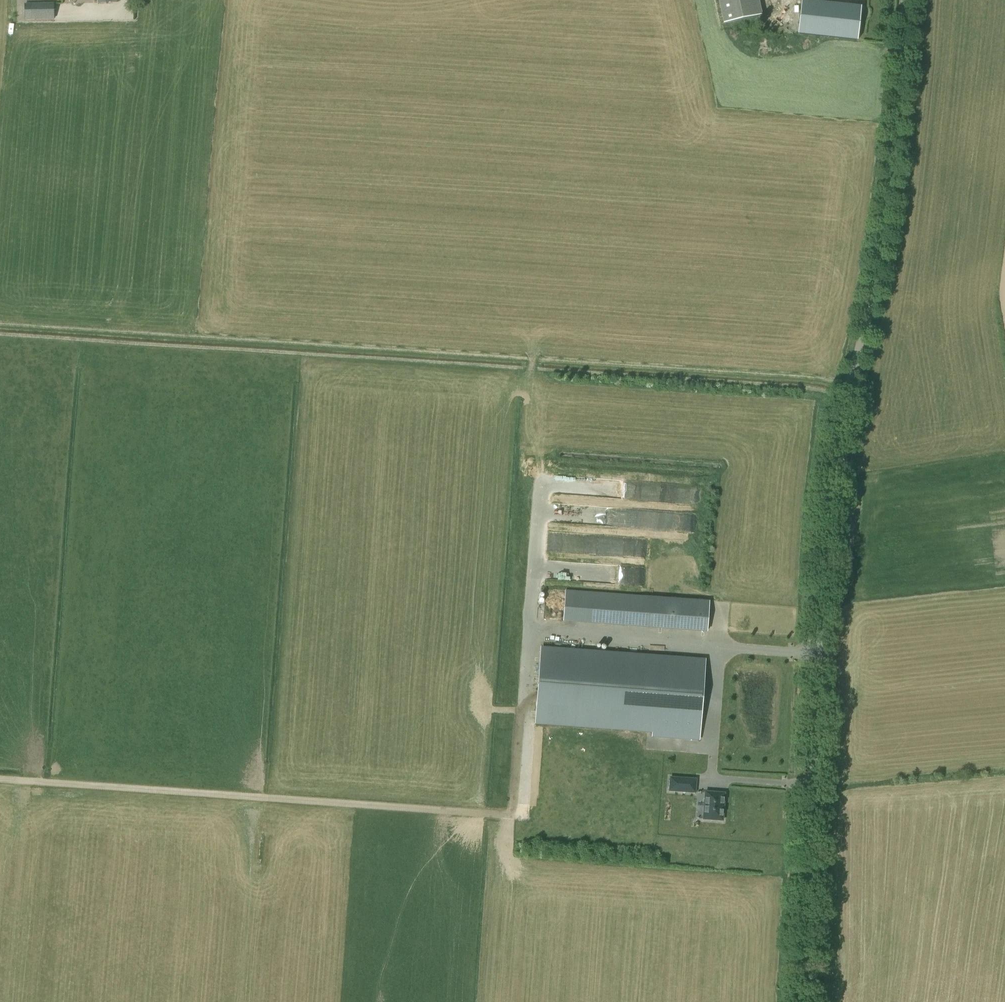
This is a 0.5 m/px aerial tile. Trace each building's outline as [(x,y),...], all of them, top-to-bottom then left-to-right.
[(762,15),(759,0),(718,0),(723,24),(762,15)] [(797,34),(857,40),(861,6),(801,0),(797,34)] [(24,20),(53,19),(53,4),(24,4),(24,20)] [(723,606),(580,596),(578,625),(720,636),(723,606)] [(716,666),(553,652),(547,725),(655,734),(655,741),(709,745),(716,666)] [(703,782),(672,781),(672,798),(702,800),(703,782)] [(735,846),(737,801),(710,800),(708,845),(735,846)]
